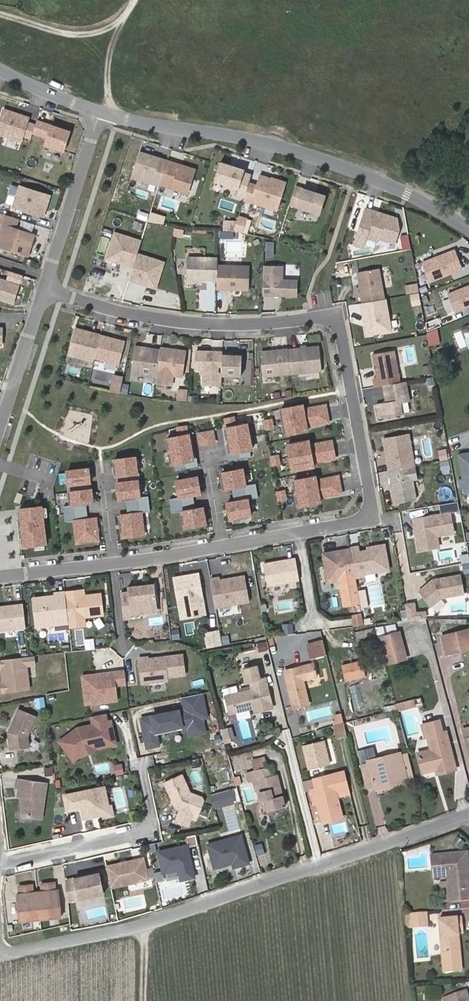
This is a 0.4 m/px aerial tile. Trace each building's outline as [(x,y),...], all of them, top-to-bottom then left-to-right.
[(36,127),(29,125),(30,120),(3,112),(0,124),(0,137),(23,144),(24,140),(32,142),(34,136),(36,127)] [(62,152),(68,132),(37,124),(36,127),(34,136),(46,139),(43,147),(62,152)] [(168,165),(140,156),(132,181),(160,190),(160,189),(168,165)] [(243,173),(219,164),(213,181),(237,189),(235,195),(242,198),(248,183),(249,178),(242,175),(243,173)] [(188,198),(196,174),(168,165),(160,189),(188,198)] [(273,210),(282,185),(258,177),(255,186),(248,183),(242,198),(242,199),(273,210)] [(44,218),(51,198),(21,188),(15,209),(44,218)] [(318,218),(324,199),(294,190),(288,209),(318,218)] [(274,217),(276,212),(258,206),(257,211),(274,217)] [(152,215),(142,212),(139,221),(149,224),(152,215)] [(398,222),(364,212),(354,246),(364,249),(367,240),(380,244),(381,242),(395,247),(400,233),(398,222)] [(159,227),(161,218),(152,215),(149,225),(159,227)] [(36,237),(17,231),(20,221),(8,217),(0,241),(0,249),(29,258),(36,237)] [(235,233),(245,235),(249,220),(245,219),(240,218),(238,225),(235,233)] [(235,233),(238,225),(226,224),(225,233),(235,233)] [(139,255),(143,245),(116,237),(108,262),(135,270),(139,255)] [(266,256),(274,256),(274,241),(266,241),(266,256)] [(429,283),(461,270),(453,251),(422,264),(429,283)] [(158,288),(166,263),(139,255),(135,270),(131,280),(158,288)] [(216,283),(217,268),(218,260),(188,258),(186,281),(216,283)] [(248,295),(250,270),(217,268),(216,283),(216,293),(248,295)] [(297,299),(297,284),(282,284),(282,271),(263,270),(262,299),(297,299)] [(383,302),(377,272),(356,275),(362,306),(383,302)] [(20,288),(0,282),(0,301),(14,306),(20,288)] [(468,306),(468,285),(448,294),(455,312),(468,306)] [(410,297),(420,296),(418,286),(406,288),(408,298),(410,297)] [(422,307),(420,296),(410,297),(413,309),(422,307)] [(389,334),(384,302),(383,302),(362,306),(359,306),(365,338),(389,334)] [(97,360),(103,337),(79,331),(73,356),(96,362),(97,360)] [(128,343),(103,337),(97,360),(122,366),(128,343)] [(182,388),(187,352),(161,349),(161,351),(135,348),(132,375),(156,378),(155,384),(182,388)] [(324,373),(322,349),(263,355),(266,380),(324,373)] [(398,385),(393,353),(371,357),(375,380),(372,381),(374,389),(381,388),(398,385)] [(224,388),(225,355),(199,354),(198,372),(206,373),(206,387),(224,388)] [(244,379),(245,358),(225,358),(224,378),(244,379)] [(122,396),(125,379),(117,377),(113,394),(122,396)] [(428,388),(435,387),(433,377),(426,378),(428,388)] [(400,417),(398,406),(407,404),(404,384),(398,385),(381,388),(384,405),(374,406),(377,422),(400,417)] [(188,401),(188,388),(176,388),(176,401),(188,401)] [(302,407),(280,411),(285,437),(307,433),(306,428),(305,425),(315,423),(313,413),(304,414),(303,411),(302,407)] [(325,407),(303,411),(304,414),(313,413),(315,423),(305,425),(306,428),(328,424),(325,407)] [(227,430),(226,430),(229,447),(231,456),(241,454),(243,461),(254,459),(248,426),(236,428),(234,419),(226,421),(227,430)] [(272,421),(264,423),(266,431),(274,430),(272,421)] [(175,473),(185,471),(184,464),(194,462),(193,454),(189,436),(188,436),(187,428),(178,429),(180,437),(167,440),(172,466),(173,466),(175,473)] [(213,433),(200,436),(202,447),(215,444),(213,433)] [(413,469),(407,437),(382,442),(387,474),(413,469)] [(332,443),(310,447),(310,451),(320,449),(322,459),(312,461),(313,465),(335,460),(332,443)] [(309,444),(287,448),(292,474),(314,470),(312,461),(322,459),(320,449),(310,451),(310,447),(309,444)] [(231,456),(229,447),(226,448),(229,463),(243,461),(241,454),(231,456)] [(199,469),(196,453),(193,454),(194,462),(184,464),(185,471),(199,469)] [(457,456),(465,495),(468,494),(468,454),(457,456)] [(135,457),(114,459),(116,476),(128,474),(129,483),(116,484),(118,500),(126,499),(140,498),(138,482),(139,481),(138,473),(137,473),(135,457)] [(279,458),(271,459),(273,468),(280,466),(279,458)] [(450,460),(439,462),(441,471),(451,469),(450,460)] [(65,522),(74,521),(72,505),(86,503),(93,503),(91,489),(78,490),(77,483),(90,482),(89,468),(67,471),(69,484),(67,484),(68,492),(69,492),(71,505),(63,506),(65,522)] [(414,502),(411,480),(414,479),(413,469),(387,474),(393,506),(414,502)] [(246,487),(243,471),(222,475),(225,491),(246,487)] [(129,483),(128,474),(116,476),(116,484),(129,483)] [(339,478),(316,482),(317,486),(327,484),(329,494),(319,496),(320,500),(342,495),(339,478)] [(201,496),(198,479),(177,483),(180,499),(201,496)] [(316,479),(294,483),(299,509),(321,505),(320,500),(319,496),(329,494),(327,484),(317,486),(316,482),(316,479)] [(91,489),(90,482),(77,483),(78,490),(91,489)] [(259,500),(256,486),(246,487),(248,501),(259,500)] [(248,501),(246,487),(232,490),(235,504),(248,501)] [(285,493),(278,494),(279,502),(287,501),(285,493)] [(19,494),(16,503),(21,505),(24,496),(19,494)] [(150,512),(149,497),(140,498),(141,513),(150,512)] [(196,511),(194,497),(180,499),(182,513),(196,511)] [(140,498),(126,499),(127,515),(141,513),(140,498)] [(182,513),(180,499),(170,501),(173,515),(182,513)] [(251,518),(248,501),(227,505),(230,522),(251,518)] [(88,519),(86,503),(72,505),(74,521),(88,519)] [(46,544),(42,506),(19,509),(20,518),(25,517),(27,537),(22,538),(23,546),(46,544)] [(206,526),(203,510),(196,511),(182,513),(185,530),(206,526)] [(127,515),(120,515),(122,538),(144,535),(141,513),(127,515)] [(451,535),(447,516),(411,522),(416,553),(436,549),(434,538),(451,535)] [(88,519),(74,521),(77,543),(98,540),(96,518),(88,519)] [(386,574),(381,548),(377,549),(381,575),(386,574)] [(381,575),(377,549),(370,550),(371,553),(357,556),(355,550),(347,552),(352,579),(353,582),(362,580),(362,578),(381,575)] [(352,579),(347,552),(320,557),(325,585),(352,579)] [(296,583),(292,562),(260,568),(264,589),(296,583)] [(202,608),(196,575),(172,580),(177,612),(202,608)] [(459,577),(430,581),(416,594),(428,608),(438,599),(462,595),(459,577)] [(247,604),(242,578),(217,582),(216,580),(208,581),(213,610),(247,604)] [(156,611),(153,586),(126,589),(127,593),(120,594),(123,621),(131,620),(130,614),(156,611)] [(103,616),(101,595),(84,597),(74,598),(73,592),(65,594),(70,629),(86,627),(84,618),(103,616)] [(64,625),(60,594),(50,595),(50,599),(28,601),(32,629),(64,625)] [(414,620),(411,603),(402,605),(405,620),(414,620)] [(23,606),(0,610),(0,633),(26,630),(23,606)] [(216,613),(205,614),(206,627),(217,626),(216,613)] [(361,625),(359,613),(349,615),(351,627),(361,625)] [(283,634),(294,632),(292,621),(281,623),(283,634)] [(377,634),(384,661),(405,656),(397,630),(377,634)] [(442,636),(447,654),(468,649),(468,630),(442,636)] [(205,653),(220,650),(217,636),(203,638),(205,653)] [(306,644),(310,659),(326,655),(322,640),(306,644)] [(83,653),(92,652),(91,641),(82,642),(83,653)] [(266,641),(257,642),(257,650),(267,650),(266,641)] [(428,655),(433,671),(439,669),(434,653),(428,655)] [(376,655),(362,658),(364,667),(371,665),(372,672),(379,670),(376,655)] [(149,661),(140,662),(145,687),(169,683),(169,679),(186,676),(183,657),(149,663),(149,661)] [(37,658),(3,662),(6,694),(33,691),(30,667),(38,666),(37,658)] [(361,662),(343,667),(346,680),(364,676),(361,662)] [(313,664),(284,671),(293,706),(307,703),(302,681),(316,678),(313,664)] [(254,694),(235,698),(239,715),(259,710),(260,715),(275,711),(268,681),(262,682),(258,668),(245,671),(249,687),(252,686),(254,694)] [(120,704),(118,689),(128,687),(126,674),(84,681),(89,709),(120,704)] [(348,686),(356,711),(366,708),(358,683),(348,686)] [(50,707),(49,697),(41,698),(42,707),(50,707)] [(188,701),(191,714),(147,722),(150,737),(193,729),(194,732),(195,739),(209,737),(207,723),(212,722),(207,698),(188,701)] [(235,717),(239,715),(235,698),(230,700),(235,717)] [(415,709),(413,702),(396,706),(398,714),(415,709)] [(32,738),(41,718),(24,711),(13,735),(15,752),(34,750),(32,738)] [(112,717),(99,719),(100,728),(87,730),(70,743),(81,758),(94,749),(117,744),(112,717)] [(439,721),(422,725),(425,737),(427,737),(430,750),(418,753),(423,773),(435,770),(436,775),(456,770),(446,732),(442,733),(439,721)] [(343,723),(334,726),(337,738),(346,735),(343,723)] [(193,729),(150,737),(153,751),(164,749),(162,738),(194,732),(193,729)] [(225,732),(228,742),(235,741),(233,730),(225,732)] [(322,741),(302,746),(308,770),(328,765),(322,741)] [(406,779),(401,755),(400,753),(367,761),(367,765),(361,766),(366,788),(372,787),(373,789),(407,782),(406,779)] [(413,777),(407,753),(401,755),(406,779),(413,777)] [(271,769),(269,759),(256,761),(258,771),(271,769)] [(122,762),(113,764),(115,775),(124,773),(122,762)] [(271,769),(258,771),(260,781),(260,782),(264,802),(268,801),(270,812),(287,808),(280,777),(277,777),(273,778),(271,769)] [(260,781),(258,771),(250,773),(252,783),(260,781)] [(317,802),(322,822),(342,817),(339,806),(335,807),(331,792),(336,791),(349,788),(344,771),(313,779),(315,789),(310,791),(313,803),(317,802)] [(206,801),(194,796),(186,777),(168,785),(179,811),(183,813),(178,825),(191,830),(196,818),(202,820),(207,805),(206,801)] [(44,820),(49,786),(20,781),(18,790),(22,790),(21,798),(27,799),(25,817),(44,820)] [(111,809),(107,790),(67,798),(70,813),(84,810),(87,821),(106,817),(111,809)] [(336,791),(331,792),(335,807),(339,806),(336,791)] [(116,818),(114,809),(111,809),(106,817),(107,819),(116,818)] [(252,866),(245,839),(212,848),(218,871),(236,866),(237,870),(252,866)] [(264,849),(261,839),(255,841),(257,850),(264,849)] [(198,881),(191,849),(162,855),(166,877),(182,873),(184,884),(198,881)] [(433,855),(435,876),(448,875),(450,900),(468,898),(468,882),(467,877),(468,877),(468,865),(468,852),(433,855)] [(147,862),(110,870),(114,890),(151,883),(147,862)] [(102,876),(77,881),(82,902),(107,897),(102,876)] [(77,881),(69,883),(71,904),(82,902),(77,881)] [(63,919),(61,892),(58,892),(57,884),(44,886),(45,893),(36,894),(35,887),(21,888),(22,895),(20,896),(22,923),(63,919)] [(428,924),(426,911),(406,913),(407,927),(428,924)] [(465,926),(464,915),(440,917),(443,952),(461,950),(460,931),(460,926),(465,926)] [(463,968),(461,950),(443,952),(444,969),(463,968)] [(446,997),(447,1000),(468,1000),(468,998),(465,999),(462,990),(446,997)]
